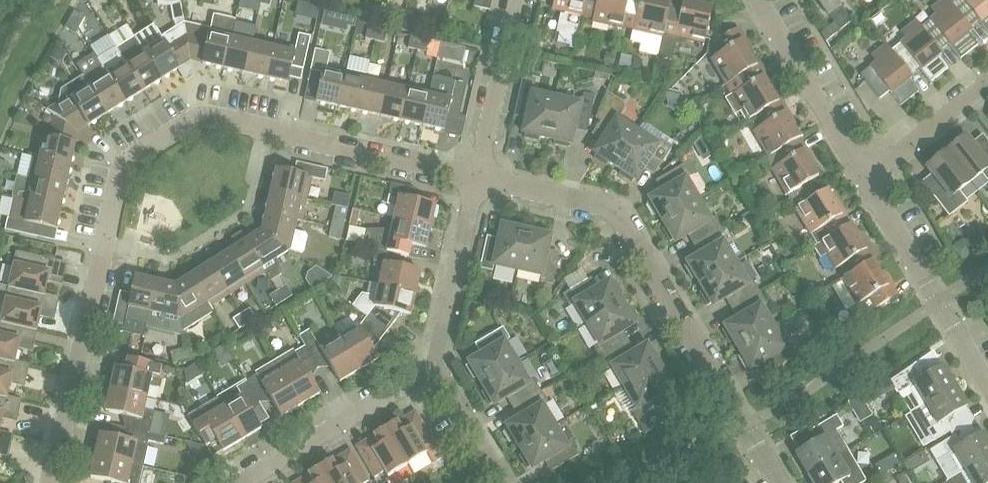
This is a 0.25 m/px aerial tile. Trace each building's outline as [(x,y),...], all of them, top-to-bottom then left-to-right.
[(490,11),(493,0),(476,0),(474,7),(490,11)] [(585,0),(555,0),(553,9),(565,12),(564,15),(563,14),(561,24),(562,24),(557,44),(574,48),(579,27),(569,24),(571,15),(570,15),(571,13),(582,16),(583,12),(585,0)] [(582,16),(594,18),(593,22),(622,29),(622,27),(625,14),(628,0),(585,0),(583,12),(582,16)] [(662,38),(671,0),(670,0),(670,2),(660,0),(628,0),(625,14),(622,27),(634,30),(631,42),(641,44),(640,52),(658,56),(662,38)] [(662,38),(658,56),(673,60),(677,38),(705,44),(713,8),(685,2),(685,0),(671,0),(662,38)] [(822,33),(826,42),(852,21),(835,0),(817,0),(835,23),(822,33)] [(922,27),(921,28),(940,52),(940,51),(950,44),(961,59),(978,45),(969,33),(972,30),(970,28),(951,4),(948,0),(943,0),(932,9),(937,15),(922,27)] [(951,4),(970,28),(979,20),(987,32),(987,0),(956,0),(951,4)] [(135,37),(143,49),(162,80),(181,68),(180,67),(191,60),(186,33),(185,22),(182,4),(172,6),(174,22),(177,27),(162,37),(154,25),(135,37)] [(75,11),(72,17),(79,29),(86,17),(75,11)] [(325,11),(322,26),(337,30),(340,15),(325,11)] [(211,28),(185,22),(186,33),(191,60),(203,63),(203,64),(225,69),(233,33),(236,20),(214,15),(211,28)] [(76,34),(79,29),(72,17),(65,28),(76,34)] [(907,39),(891,51),(910,75),(911,75),(920,68),(931,82),(949,69),(939,56),(943,54),(940,51),(940,52),(921,28),(922,27),(917,21),(902,33),(907,39)] [(375,41),(378,29),(369,26),(366,39),(375,41)] [(739,77),(760,64),(757,65),(743,42),(746,40),(739,28),(718,41),(724,52),(711,59),(726,85),(727,85),(739,77)] [(388,31),(378,29),(375,41),(385,43),(388,31)] [(254,38),(233,33),(225,69),(246,74),(254,38)] [(296,48),(275,43),(267,79),(288,84),(292,66),(304,69),(311,37),(300,34),(296,48)] [(409,48),(418,50),(421,38),(411,36),(409,48)] [(162,80),(143,49),(135,37),(117,48),(125,60),(144,91),(162,80)] [(267,79),(275,43),(254,38),(246,74),(267,79)] [(430,40),(421,38),(418,50),(428,52),(430,40)] [(462,64),(465,47),(442,43),(438,59),(462,64)] [(913,77),(911,75),(910,75),(891,51),(887,45),(872,56),(877,62),(861,75),(880,99),(890,91),(901,106),(919,92),(909,80),(913,77)] [(144,91),(125,60),(117,48),(99,60),(102,65),(106,72),(126,103),(144,91)] [(339,107),(347,72),(325,67),(328,53),(316,50),(309,82),(321,85),(317,102),(339,107)] [(741,125),(761,114),(782,100),(781,100),(778,101),(764,78),(767,76),(760,64),(739,77),(727,85),(733,95),(726,99),(741,125)] [(102,65),(84,77),(88,83),(107,114),(126,103),(106,72),(102,65)] [(368,76),(347,72),(339,107),(360,112),(368,76)] [(389,81),(368,76),(360,112),(381,117),(389,81)] [(107,114),(88,83),(84,77),(63,90),(60,101),(47,110),(55,116),(77,132),(88,125),(88,126),(107,114)] [(434,77),(431,91),(423,126),(444,131),(448,113),(460,116),(467,85),(434,77)] [(548,138),(556,99),(533,93),(536,80),(523,77),(515,113),(527,115),(524,133),(526,134),(525,138),(538,141),(539,136),(548,138)] [(410,86),(389,81),(381,117),(402,121),(410,86)] [(410,86),(402,121),(423,126),(431,91),(410,86)] [(668,103),(669,104),(676,109),(678,109),(680,109),(682,109),(683,109),(685,108),(686,107),(686,106),(688,105),(681,93),(669,90),(668,93),(667,92),(666,95),(666,96),(666,98),(667,100),(667,102),(668,103)] [(609,162),(616,166),(638,132),(618,119),(625,107),(625,103),(607,92),(596,118),(600,121),(594,131),(605,138),(595,153),(597,154),(594,158),(606,166),(609,162)] [(580,104),(556,99),(548,138),(556,140),(555,145),(568,148),(569,143),(572,144),(576,126),(588,129),(595,95),(584,93),(583,98),(581,98),(580,104)] [(766,158),(766,159),(800,138),(786,114),(789,112),(782,100),(761,114),(767,124),(754,132),(769,156),(766,158)] [(41,106),(42,136),(40,136),(35,158),(71,166),(76,144),(75,144),(77,132),(55,116),(47,110),(41,106)] [(658,145),(638,132),(616,166),(623,171),(620,175),(632,182),(634,178),(636,180),(646,165),(657,171),(672,147),(661,140),(658,145)] [(947,152),(971,182),(982,174),(987,182),(987,156),(984,159),(967,137),(947,152)] [(807,150),(800,138),(766,159),(788,195),(819,177),(804,152),(807,150)] [(960,191),(971,182),(947,152),(927,167),(945,190),(935,198),(950,217),(968,202),(960,191)] [(66,187),(71,166),(35,158),(31,179),(66,187)] [(6,173),(9,164),(0,160),(0,170),(6,173)] [(272,192),(307,200),(312,178),(326,182),(328,169),(297,162),(294,174),(277,170),(272,192)] [(659,213),(663,220),(698,200),(686,179),(691,176),(685,164),(660,179),(666,190),(651,199),(652,201),(648,204),(655,215),(659,213)] [(18,198),(26,200),(62,208),(66,187),(31,179),(28,192),(19,191),(18,198)] [(389,195),(390,195),(387,205),(397,207),(395,219),(431,227),(436,206),(414,200),(416,189),(392,183),(389,195)] [(818,246),(852,225),(845,213),(842,215),(827,190),(796,209),(818,246)] [(272,192),(267,213),(302,221),(307,200),(272,192)] [(331,205),(336,206),(348,208),(350,198),(334,194),(331,205)] [(57,230),(62,208),(26,200),(18,198),(14,198),(10,219),(8,218),(5,230),(37,237),(39,226),(57,230)] [(710,220),(698,200),(663,220),(667,227),(663,230),(670,242),(674,239),(676,242),(691,232),(698,243),(722,228),(716,217),(710,220)] [(333,218),(331,228),(343,230),(348,208),(336,206),(333,218)] [(353,209),(350,225),(357,227),(361,211),(353,209)] [(267,213),(262,231),(290,251),(301,253),(304,251),(308,237),(306,234),(295,231),(297,220),(302,221),(267,213)] [(377,250),(401,255),(409,257),(420,247),(426,249),(431,227),(395,219),(392,230),(367,231),(363,247),(376,250),(377,250)] [(494,266),(518,271),(527,231),(519,229),(520,224),(506,221),(505,226),(503,226),(499,243),(487,240),(480,269),(493,272),(494,266)] [(855,272),(876,259),(869,248),(866,249),(852,225),(818,246),(814,248),(821,259),(827,255),(836,269),(849,261),(855,272)] [(341,240),(343,230),(331,228),(329,237),(341,240)] [(535,233),(527,231),(518,271),(541,276),(540,282),(553,285),(559,257),(547,254),(551,236),(548,236),(549,231),(536,228),(535,233)] [(697,277),(701,284),(736,263),(724,243),(729,240),(722,228),(698,243),(704,254),(688,263),(690,265),(686,267),(693,279),(697,277)] [(262,231),(247,241),(266,272),(272,281),(282,274),(279,269),(281,264),(277,259),(290,251),(262,231)] [(228,252),(248,283),(266,272),(247,241),(242,233),(232,240),(236,247),(228,252)] [(384,264),(380,285),(416,293),(421,272),(399,267),(401,255),(377,250),(376,250),(374,262),(384,264)] [(66,263),(53,260),(18,252),(10,287),(45,295),(50,273),(63,276),(66,263)] [(228,252),(210,264),(229,295),(248,283),(228,252)] [(877,260),(876,259),(855,272),(842,279),(863,316),(898,295),(891,284),(888,285),(874,262),(877,260)] [(748,284),(736,263),(701,284),(705,291),(701,294),(708,305),(712,303),(713,305),(729,296),(735,307),(760,292),(753,281),(748,284)] [(192,276),(211,306),(229,295),(210,264),(192,276)] [(192,276),(176,286),(182,319),(208,303),(210,307),(211,306),(192,276)] [(147,328),(158,281),(136,277),(132,294),(120,292),(113,323),(125,326),(128,312),(149,317),(147,328)] [(575,303),(587,324),(623,303),(618,296),(622,293),(615,281),(611,284),(610,282),(594,291),(588,280),(563,295),(570,306),(575,303)] [(182,336),(182,319),(176,286),(158,281),(147,328),(182,336)] [(416,293),(380,285),(377,296),(363,293),(353,306),(367,317),(387,332),(402,313),(411,315),(416,293)] [(286,286),(278,291),(285,301),(293,296),(286,286)] [(58,298),(45,295),(10,287),(2,322),(37,330),(42,308),(56,311),(58,298)] [(276,306),(285,301),(278,291),(270,296),(276,306)] [(734,340),(739,348),(774,327),(761,306),(767,303),(760,292),(735,307),(742,317),(726,326),(727,329),(723,331),(730,343),(734,340)] [(627,310),(623,303),(587,324),(600,344),(594,347),(601,359),(626,344),(620,333),(635,324),(634,322),(638,319),(631,307),(627,310)] [(250,309),(241,314),(248,324),(256,319),(250,309)] [(240,330),(248,324),(241,314),(233,319),(240,330)] [(359,327),(340,338),(359,371),(378,359),(373,351),(387,332),(367,317),(359,327)] [(2,322),(0,321),(0,359),(15,362),(20,340),(34,343),(37,330),(2,322)] [(478,376),(482,383),(517,363),(505,342),(510,339),(503,327),(479,342),(485,353),(470,362),(471,364),(467,367),(474,379),(478,376)] [(786,347),(774,327),(739,348),(743,355),(739,357),(746,369),(750,367),(751,369),(767,360),(773,370),(798,356),(791,344),(786,347)] [(340,382),(359,371),(340,338),(321,349),(310,330),(299,336),(305,347),(318,368),(329,362),(340,382)] [(613,367),(625,387),(660,367),(656,359),(660,357),(653,345),(649,348),(648,345),(632,354),(626,344),(601,359),(608,370),(613,367)] [(275,362),(282,373),(301,405),(320,394),(308,374),(318,368),(305,347),(295,353),(294,351),(275,362)] [(190,348),(180,350),(183,362),(193,360),(190,348)] [(183,362),(180,350),(171,352),(174,364),(183,362)] [(7,398),(12,375),(26,379),(29,366),(15,362),(0,359),(0,396),(7,398)] [(165,367),(141,361),(138,373),(116,368),(111,390),(147,398),(150,386),(161,389),(165,367)] [(301,405),(282,373),(275,362),(256,373),(257,375),(247,381),(260,403),(270,397),(282,417),(301,405)] [(529,383),(517,363),(482,383),(487,391),(482,393),(489,405),(494,402),(495,405),(510,396),(517,406),(541,391),(535,380),(529,383)] [(914,365),(891,381),(910,414),(926,404),(956,386),(944,366),(923,379),(914,365)] [(664,374),(660,367),(625,387),(637,408),(632,411),(646,434),(674,417),(669,409),(664,407),(657,397),(673,388),(672,386),(676,383),(669,371),(664,374)] [(242,397),(223,408),(243,440),(262,429),(250,409),(260,403),(247,381),(237,387),(242,397)] [(947,419),(968,407),(956,386),(926,404),(932,414),(921,420),(934,442),(953,430),(947,419)] [(128,417),(126,428),(150,434),(155,412),(145,409),(147,398),(111,390),(106,411),(128,417)] [(516,440),(520,447),(555,426),(543,406),(548,402),(541,391),(517,406),(523,417),(507,426),(509,428),(505,431),(512,442),(516,440)] [(2,419),(4,411),(18,414),(21,401),(7,398),(0,396),(0,430),(2,419)] [(223,451),(243,440),(223,408),(218,398),(188,416),(201,438),(212,432),(223,451)] [(689,406),(677,413),(681,419),(693,412),(689,406)] [(433,464),(444,457),(419,415),(401,426),(398,421),(386,428),(408,465),(427,454),(433,464)] [(808,474),(838,456),(848,450),(837,431),(844,426),(837,415),(811,431),(817,442),(796,454),(808,474)] [(567,447),(555,426),(520,447),(524,454),(520,457),(527,469),(531,466),(533,468),(548,459),(555,470),(579,455),(572,444),(567,447)] [(150,434),(126,428),(123,440),(101,434),(96,456),(132,464),(143,467),(146,468),(149,456),(146,455),(149,441),(164,445),(166,437),(150,434)] [(408,465),(386,428),(373,435),(377,440),(359,451),(374,478),(385,472),(388,477),(408,465)] [(0,433),(0,446),(10,449),(13,436),(0,433)] [(948,481),(965,471),(987,458),(987,440),(984,433),(963,446),(956,435),(930,451),(936,462),(948,481)] [(320,466),(330,482),(366,482),(370,481),(354,454),(336,464),(333,459),(320,466)] [(132,464),(96,456),(91,478),(113,482),(139,482),(143,467),(132,464)] [(838,456),(808,474),(813,482),(839,482),(841,482),(842,482),(864,482),(867,481),(854,460),(844,466),(838,456)] [(965,471),(948,481),(946,482),(947,482),(987,482),(987,458),(965,471)] [(874,467),(879,477),(893,470),(887,460),(874,467)] [(320,466),(308,474),(311,479),(305,482),(330,482),(320,466)]
